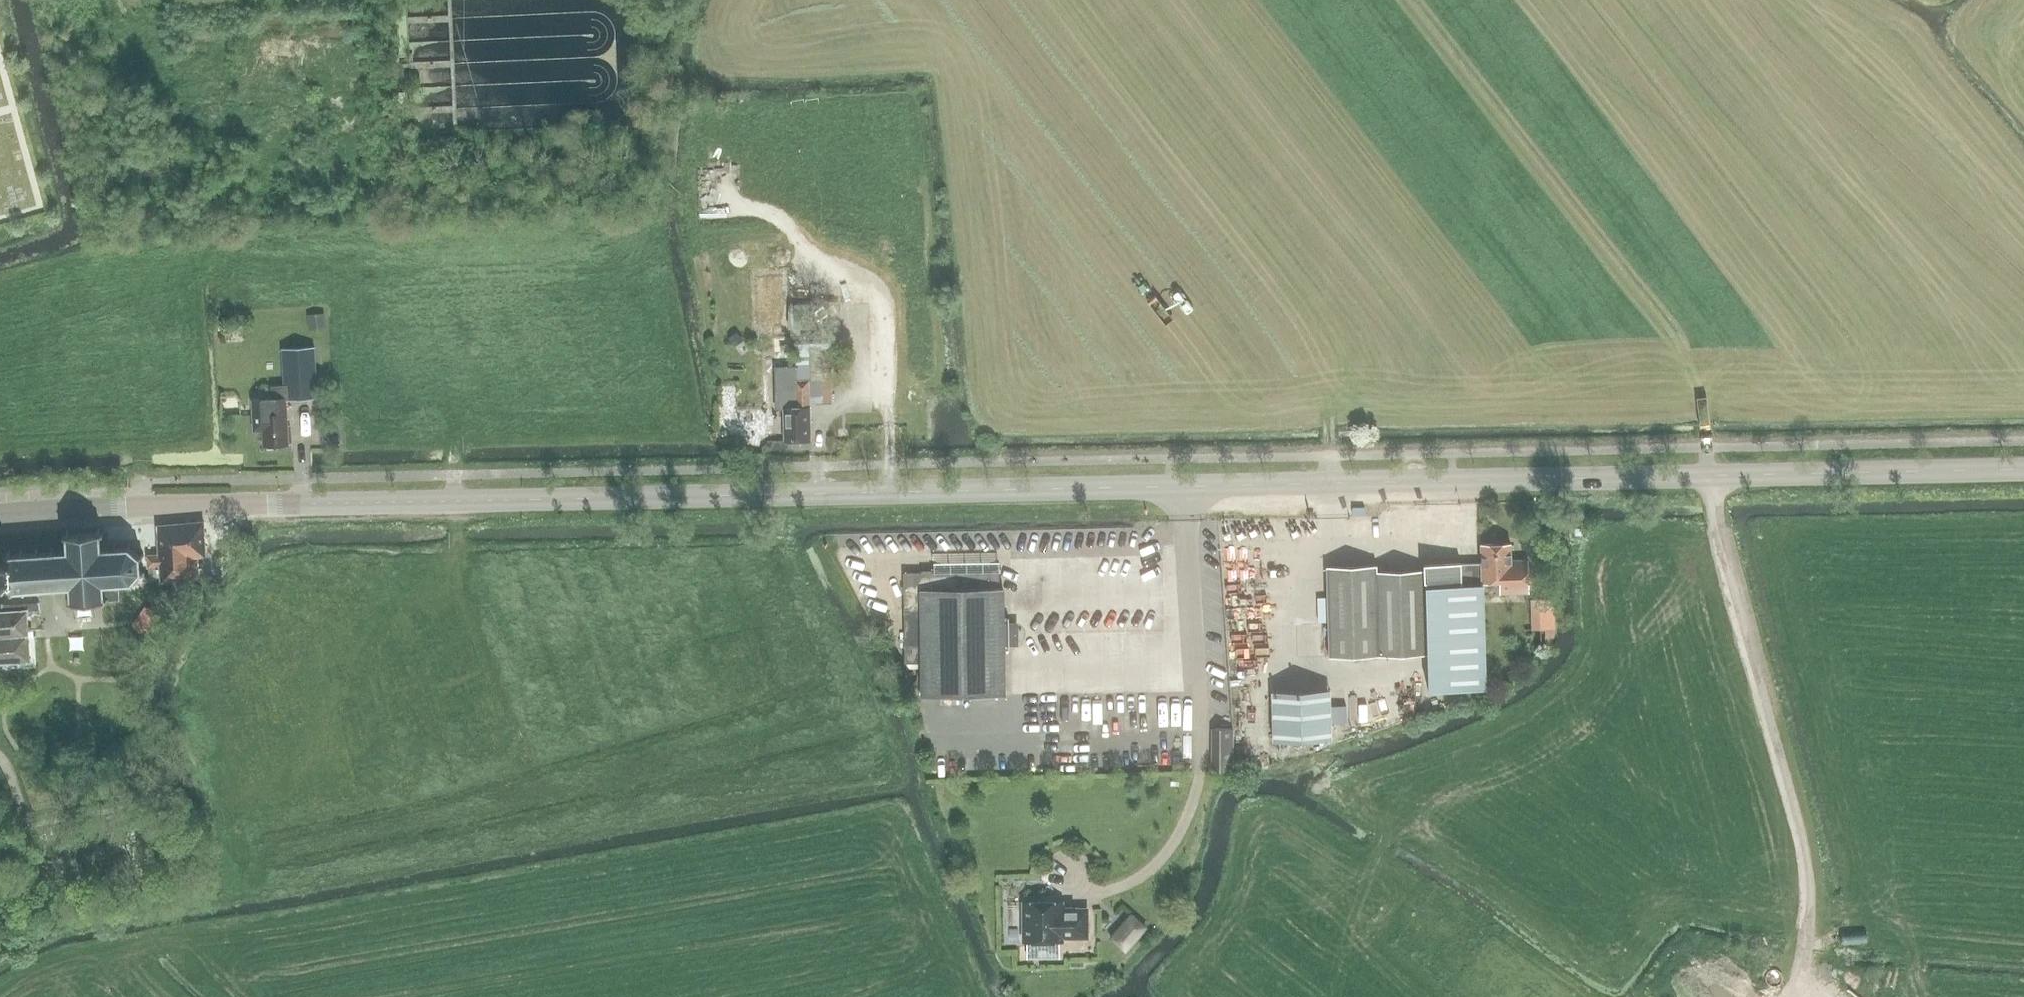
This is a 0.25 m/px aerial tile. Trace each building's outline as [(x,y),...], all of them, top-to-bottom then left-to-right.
[(407,106),(406,92),(393,93),(394,107),(407,106)] [(788,283),(757,284),(758,343),(789,342),(789,327),(791,327),(791,298),(788,298),(788,283)] [(733,345),(742,339),(737,333),(729,339),(733,345)] [(809,404),(831,403),(832,343),(808,344),(808,353),(795,353),(796,381),(796,390),(796,404),(809,404)] [(283,349),(282,349),(284,386),(285,386),(286,399),(317,397),(314,347),(283,349)] [(272,387),(273,399),(252,400),(254,431),(263,430),(264,446),(267,446),(268,448),(277,447),(277,445),(288,445),(286,399),(285,386),(284,386),(272,387)] [(780,408),(784,408),(784,441),(810,441),(810,407),(809,407),(809,404),(796,404),(796,390),(779,391),(780,408)] [(190,591),(190,579),(198,578),(197,557),(206,556),(203,522),(202,522),(158,526),(159,555),(147,555),(148,567),(149,579),(149,582),(174,580),(174,592),(190,591)] [(30,659),(26,610),(40,609),(39,593),(40,593),(41,589),(53,589),(53,592),(57,592),(57,588),(69,588),(70,600),(66,600),(65,604),(70,604),(70,607),(74,607),(74,603),(101,601),(101,605),(104,605),(104,601),(119,600),(118,584),(128,584),(128,587),(132,587),(132,582),(140,589),(149,579),(143,574),(144,572),(139,570),(139,558),(143,556),(142,554),(138,556),(129,548),(131,544),(129,543),(127,547),(116,548),(115,544),(113,544),(113,548),(101,549),(100,535),(104,535),(104,533),(100,533),(99,529),(96,529),(96,533),(70,535),(70,531),(66,531),(67,535),(62,535),(63,538),(67,537),(68,551),(55,552),(54,548),(51,548),(51,552),(39,553),(39,549),(36,549),(36,553),(23,554),(23,550),(20,550),(20,554),(11,555),(11,551),(8,551),(8,555),(4,555),(4,558),(8,557),(8,564),(0,565),(0,582),(10,581),(10,588),(6,588),(6,589),(1,590),(2,611),(0,611),(0,661),(30,659)] [(1329,657),(1426,654),(1428,690),(1486,689),(1485,652),(1483,582),(1501,581),(1501,593),(1529,592),(1527,560),(1511,560),(1510,543),(1481,544),(1481,563),(1424,564),(1424,570),(1376,572),(1376,566),(1327,567),(1329,657)] [(999,571),(903,573),(905,663),(922,663),(922,696),(1006,694),(1005,645),(1025,644),(1024,612),(1004,612),(1004,588),(999,588),(999,571)] [(1537,623),(1556,622),(1555,599),(1537,600),(1537,623)] [(142,616),(135,626),(147,634),(154,624),(142,616)] [(1301,691),(1272,691),(1273,741),(1331,740),(1331,728),(1302,729),(1301,691)] [(1330,706),(1331,723),(1346,723),(1346,705),(1330,706)] [(1216,728),(1216,770),(1232,770),(1232,728),(1216,728)] [(58,903),(77,899),(75,888),(56,892),(58,903)] [(1053,911),(1053,902),(1024,902),(1025,941),(1062,941),(1062,936),(1086,936),(1086,911),(1053,911)] [(85,908),(69,911),(71,920),(87,917),(85,908)] [(1130,916),(1110,939),(1125,953),(1146,930),(1130,916)]
